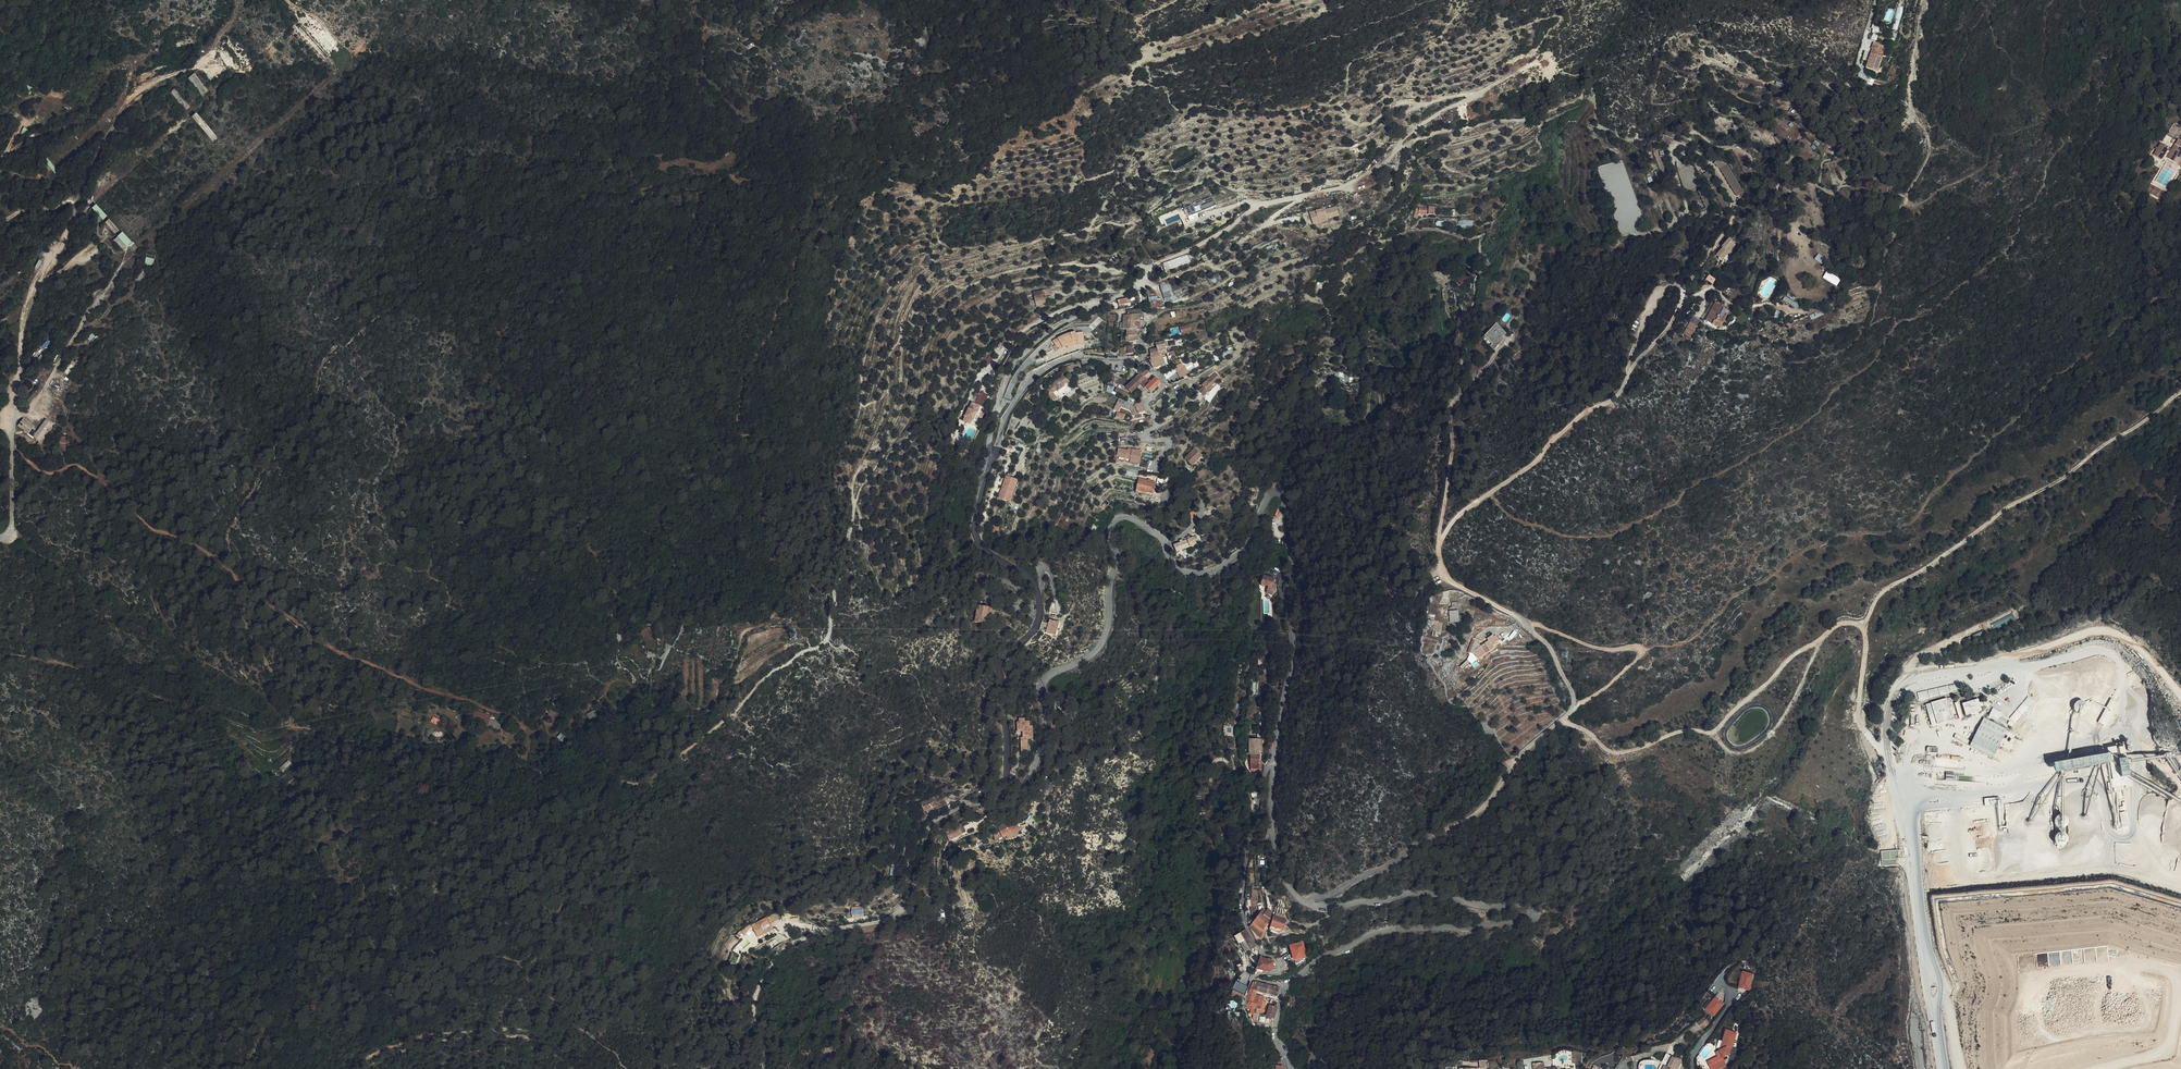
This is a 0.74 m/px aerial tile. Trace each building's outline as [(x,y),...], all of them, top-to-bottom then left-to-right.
[(1883,5),(1887,7),(1896,10),(1898,4),(1894,3),(1895,0),(1884,0),(1883,5)] [(1877,57),(1868,54),(1866,60),(1867,61),(1866,63),(1861,62),(1857,71),(1863,74),(1860,81),(1872,85),(1877,69),(1873,68),(1877,57)] [(1878,67),(1877,69),(1872,85),(1875,86),(1882,68),(1878,67)] [(196,72),(190,76),(202,95),(208,91),(196,72)] [(2157,161),(2165,166),(2167,162),(2180,171),(2180,169),(2180,147),(2175,155),(2165,148),(2157,161)] [(1729,168),(1726,170),(1737,189),(1734,192),(1736,196),(1743,192),(1729,168)] [(1737,189),(1726,170),(1722,172),(1734,192),(1737,189)] [(1728,206),(1708,172),(1703,175),(1723,209),(1728,206)] [(2153,189),(2148,196),(2153,199),(2157,192),(2153,189)] [(2157,192),(2153,199),(2158,203),(2163,196),(2157,192)] [(1184,206),(1187,215),(1216,205),(1213,196),(1184,206)] [(2163,196),(2158,203),(2163,206),(2167,199),(2163,196)] [(2140,197),(2133,206),(2137,209),(2143,200),(2140,197)] [(97,204),(92,207),(103,219),(107,216),(97,204)] [(1310,212),(1313,224),(1340,216),(1337,204),(1310,212)] [(1425,216),(1426,206),(1416,206),(1416,208),(1413,208),(1413,215),(1425,216)] [(122,231),(114,239),(124,250),(129,245),(131,246),(134,243),(122,231)] [(1722,260),(1728,253),(1726,252),(1730,248),(1732,249),(1735,245),(1728,239),(1721,247),(1722,248),(1716,255),(1722,260)] [(1155,252),(1158,259),(1183,250),(1181,243),(1155,252)] [(1819,253),(1815,258),(1822,264),(1826,258),(1819,253)] [(1162,264),(1162,265),(1165,271),(1190,262),(1188,255),(1162,264)] [(146,256),(145,264),(154,265),(155,258),(146,256)] [(1455,277),(1459,284),(1472,276),(1469,270),(1455,277)] [(1827,270),(1823,277),(1837,285),(1841,278),(1827,270)] [(1222,279),(1219,273),(1207,279),(1210,285),(1222,279)] [(1706,280),(1713,283),(1716,278),(1708,275),(1706,280)] [(1165,298),(1171,296),(1178,293),(1188,290),(1186,285),(1163,292),(1165,298)] [(1035,302),(1046,300),(1045,295),(1044,290),(1033,293),(1035,302)] [(1189,295),(1188,290),(1178,293),(1180,299),(1189,295)] [(1178,293),(1171,296),(1173,302),(1180,299),(1178,293)] [(1159,300),(1159,295),(1149,296),(1150,309),(1163,308),(1163,300),(1159,300)] [(1785,298),(1784,301),(1796,307),(1798,303),(1785,298)] [(1706,321),(1716,326),(1718,323),(1721,324),(1727,314),(1724,312),(1726,310),(1723,308),(1723,307),(1715,303),(1706,321)] [(1516,311),(1514,313),(1511,317),(1512,318),(1507,325),(1510,327),(1515,321),(1517,322),(1522,316),(1516,311)] [(1102,320),(1099,316),(1094,321),(1092,320),(1091,321),(1092,323),(1089,326),(1092,330),(1102,320)] [(1134,322),(1133,330),(1136,330),(1140,330),(1139,327),(1143,327),(1146,324),(1145,321),(1143,321),(1140,322),(1134,322)] [(1692,334),(1697,326),(1693,324),(1688,332),(1692,334)] [(1180,328),(1182,334),(1191,330),(1189,325),(1180,328)] [(1505,334),(1495,325),(1482,339),(1493,350),(1504,339),(1502,338),(1505,334)] [(1057,339),(1053,341),(1058,350),(1066,346),(1067,345),(1066,344),(1073,342),(1073,341),(1077,340),(1077,342),(1084,341),(1083,332),(1080,332),(1075,333),(1075,332),(1069,333),(1057,339)] [(1157,348),(1150,350),(1151,357),(1159,355),(1162,355),(1167,353),(1165,341),(1156,343),(1157,348)] [(1220,352),(1222,357),(1235,350),(1232,346),(1220,352)] [(1152,362),(1151,361),(1150,362),(1153,368),(1163,365),(1159,360),(1152,362)] [(1066,367),(1069,373),(1074,370),(1071,364),(1066,367)] [(1140,373),(1144,377),(1149,372),(1145,367),(1139,373),(1140,373)] [(1151,393),(1161,384),(1155,378),(1149,383),(1144,377),(1140,373),(1132,380),(1131,382),(1137,387),(1140,384),(1144,389),(1145,388),(1151,393)] [(1211,377),(1216,382),(1221,377),(1216,373),(1211,377)] [(1068,382),(1063,376),(1063,375),(1058,379),(1052,384),(1044,389),(1048,394),(1052,391),(1053,393),(1057,390),(1058,391),(1064,386),(1063,385),(1068,382)] [(1212,386),(1216,382),(1211,377),(1211,378),(1210,377),(1202,385),(1203,387),(1199,391),(1204,396),(1213,387),(1212,386)] [(1123,384),(1125,387),(1131,382),(1132,380),(1128,379),(1127,381),(1119,379),(1117,383),(1123,384)] [(1125,387),(1131,393),(1137,387),(1131,382),(1125,387)] [(1128,394),(1117,388),(1115,392),(1126,398),(1128,394)] [(976,402),(984,405),(988,393),(979,391),(976,402)] [(1048,394),(1053,401),(1057,398),(1053,393),(1052,391),(1048,394)] [(1214,397),(1209,392),(1205,396),(1210,401),(1214,397)] [(977,413),(980,407),(971,403),(969,409),(968,408),(962,422),(970,425),(972,421),(973,421),(976,413),(977,413)] [(1138,414),(1145,411),(1142,405),(1136,407),(1138,414)] [(32,427),(22,420),(18,427),(27,434),(32,427)] [(45,421),(33,438),(39,443),(52,425),(45,421)] [(65,451),(69,438),(62,435),(58,448),(65,451)] [(1193,446),(1187,453),(1189,454),(1185,459),(1192,466),(1202,456),(1193,446)] [(1142,451),(1132,449),(1132,451),(1128,450),(1118,449),(1117,455),(1117,457),(1131,459),(1130,463),(1139,464),(1142,451)] [(1130,463),(1131,459),(1117,457),(1117,455),(1115,454),(1114,460),(1130,463)] [(998,498),(1011,502),(1019,479),(1006,475),(998,498)] [(1152,497),(1155,483),(1139,479),(1135,493),(1152,497)] [(1190,539),(1189,537),(1186,538),(1187,540),(1183,542),(1182,540),(1179,541),(1180,543),(1174,545),(1176,552),(1196,545),(1195,541),(1198,540),(1196,536),(1190,539)] [(1193,552),(1183,556),(1184,560),(1194,556),(1193,552)] [(1272,587),(1274,579),(1264,575),(1261,584),(1268,586),(1266,593),(1272,595),(1274,588),(1272,587)] [(975,621),(982,623),(982,622),(988,623),(988,620),(991,620),(992,609),(978,606),(975,621)] [(1458,611),(1451,611),(1449,611),(1450,620),(1458,620),(1458,611)] [(1045,632),(1055,635),(1060,622),(1050,618),(1045,632)] [(1042,621),(1040,630),(1045,632),(1048,623),(1042,621)] [(1494,642),(1498,640),(1495,636),(1494,637),(1493,635),(1487,639),(1488,641),(1480,646),(1479,644),(1479,642),(1475,640),(1470,653),(1475,655),(1477,659),(1485,653),(1482,649),(1486,647),(1489,650),(1493,648),(1492,646),(1495,644),(1494,642)] [(1460,669),(1469,662),(1467,660),(1459,668),(1460,669)] [(1919,699),(1960,691),(1958,683),(1918,691),(1919,699)] [(1467,700),(1473,693),(1470,691),(1464,697),(1467,700)] [(2014,722),(2034,702),(2029,696),(2009,717),(2014,722)] [(1979,701),(1977,702),(1976,697),(1960,702),(1964,715),(1980,710),(1979,707),(1981,706),(1979,701)] [(1946,698),(1925,704),(1932,726),(1953,719),(1946,698)] [(471,720),(488,725),(491,714),(475,709),(471,720)] [(587,713),(591,723),(600,719),(595,709),(587,713)] [(1989,717),(2003,725),(2006,719),(1992,712),(1989,717)] [(1021,752),(1022,752),(1028,751),(1027,739),(1032,739),(1032,726),(1029,725),(1029,721),(1024,721),(1024,718),(1019,718),(1019,721),(1017,722),(1017,731),(1022,731),(1022,738),(1020,738),(1021,752)] [(1981,718),(1967,746),(1980,752),(1990,757),(2004,729),(1981,718)] [(562,733),(558,736),(562,741),(566,738),(562,733)] [(1259,739),(1249,739),(1249,755),(1251,755),(1259,755),(1259,749),(1262,749),(1262,740),(1259,740),(1259,739)] [(1975,762),(1980,752),(1967,746),(1963,756),(1975,762)] [(2118,747),(2105,748),(2106,756),(2055,762),(2053,755),(2046,756),(2049,775),(2049,777),(2049,779),(2057,778),(2056,772),(2103,766),(2105,765),(2109,765),(2113,793),(2114,792),(2116,792),(2118,792),(2117,784),(2121,784),(2120,777),(2123,776),(2126,776),(2126,772),(2125,770),(2125,763),(2124,761),(2123,754),(2119,755),(2118,747)] [(2125,763),(2180,754),(2180,752),(2124,761),(2125,763)] [(1260,762),(1260,756),(1251,756),(1250,763),(1251,771),(1257,771),(1257,769),(1262,769),(1262,762),(1260,762)] [(289,760),(280,767),(283,771),(292,764),(289,760)] [(2103,766),(2113,820),(2115,821),(2105,765),(2103,766)] [(2125,770),(2126,772),(2169,797),(2180,804),(2180,802),(2125,770)] [(2126,776),(2123,776),(2167,798),(2169,797),(2126,776)] [(934,807),(946,801),(943,796),(940,798),(938,795),(920,803),(924,811),(926,811),(934,807)] [(2129,825),(2124,799),(2118,800),(2123,826),(2129,825)] [(947,804),(946,801),(934,807),(935,809),(947,804)] [(1021,830),(1017,819),(998,826),(1002,837),(1006,836),(1008,838),(1018,834),(1017,831),(1021,830)] [(963,834),(958,825),(946,831),(948,837),(947,837),(948,840),(949,839),(950,840),(963,834)] [(2054,834),(2057,844),(2066,842),(2063,832),(2054,834)] [(1882,859),(1899,858),(1898,849),(1881,851),(1882,859)] [(893,908),(897,904),(890,900),(886,903),(893,908)] [(1253,901),(1245,900),(1244,908),(1247,910),(1250,910),(1250,909),(1253,909),(1253,901)] [(851,913),(852,918),(864,916),(863,913),(862,909),(851,910),(851,912),(851,913)] [(1257,917),(1258,917),(1256,909),(1253,909),(1250,909),(1250,910),(1254,922),(1257,917)] [(1269,920),(1271,912),(1267,909),(1266,911),(1263,910),(1259,915),(1258,917),(1257,917),(1266,924),(1269,920)] [(770,923),(780,918),(777,912),(769,913),(766,916),(767,917),(770,923)] [(1283,929),(1286,930),(1286,928),(1284,927),(1284,925),(1286,926),(1287,922),(1285,922),(1286,920),(1274,916),(1271,927),(1283,930),(1283,929)] [(773,929),(770,923),(767,917),(751,926),(756,935),(761,933),(762,935),(773,929)] [(1263,929),(1266,924),(1257,917),(1254,922),(1250,927),(1261,938),(1265,931),(1263,929)] [(1233,937),(1238,943),(1239,943),(1244,939),(1246,942),(1250,950),(1256,946),(1246,929),(1240,933),(1233,937)] [(1306,956),(1302,942),(1290,946),(1293,960),(1306,956)] [(1262,958),(1260,957),(1254,974),(1261,973),(1262,970),(1264,970),(1267,960),(1262,958)] [(1266,970),(1270,970),(1272,970),(1276,969),(1276,967),(1272,967),(1273,962),(1267,960),(1264,970),(1266,970)] [(1737,971),(1734,987),(1746,990),(1749,973),(1737,971)] [(1233,989),(1239,992),(1242,984),(1236,981),(1235,983),(1233,989)] [(1259,983),(1254,982),(1253,983),(1250,989),(1257,991),(1259,983)] [(1239,992),(1245,994),(1248,987),(1242,984),(1239,992)] [(1275,987),(1268,985),(1266,993),(1271,995),(1272,995),(1275,987)] [(1247,997),(1247,998),(1254,1000),(1256,994),(1257,991),(1250,989),(1247,997)] [(1713,996),(1704,1008),(1714,1016),(1724,1005),(1713,996)] [(1254,1000),(1247,998),(1249,1005),(1252,1006),(1251,1009),(1255,1009),(1255,1008),(1257,1005),(1256,1004),(1255,1003),(1256,1000),(1254,1000)] [(1267,1014),(1266,1016),(1270,1017),(1274,1018),(1277,1009),(1277,1008),(1269,1006),(1267,1014)] [(1703,1028),(1710,1022),(1704,1016),(1698,1023),(1703,1028)] [(1712,1068),(1719,1068),(1727,1065),(1724,1057),(1729,1055),(1727,1051),(1731,1052),(1737,1034),(1726,1030),(1720,1048),(1716,1050),(1718,1055),(1708,1060),(1712,1068)] [(1677,1068),(1679,1068),(1683,1061),(1667,1053),(1658,1068),(1677,1068)]
